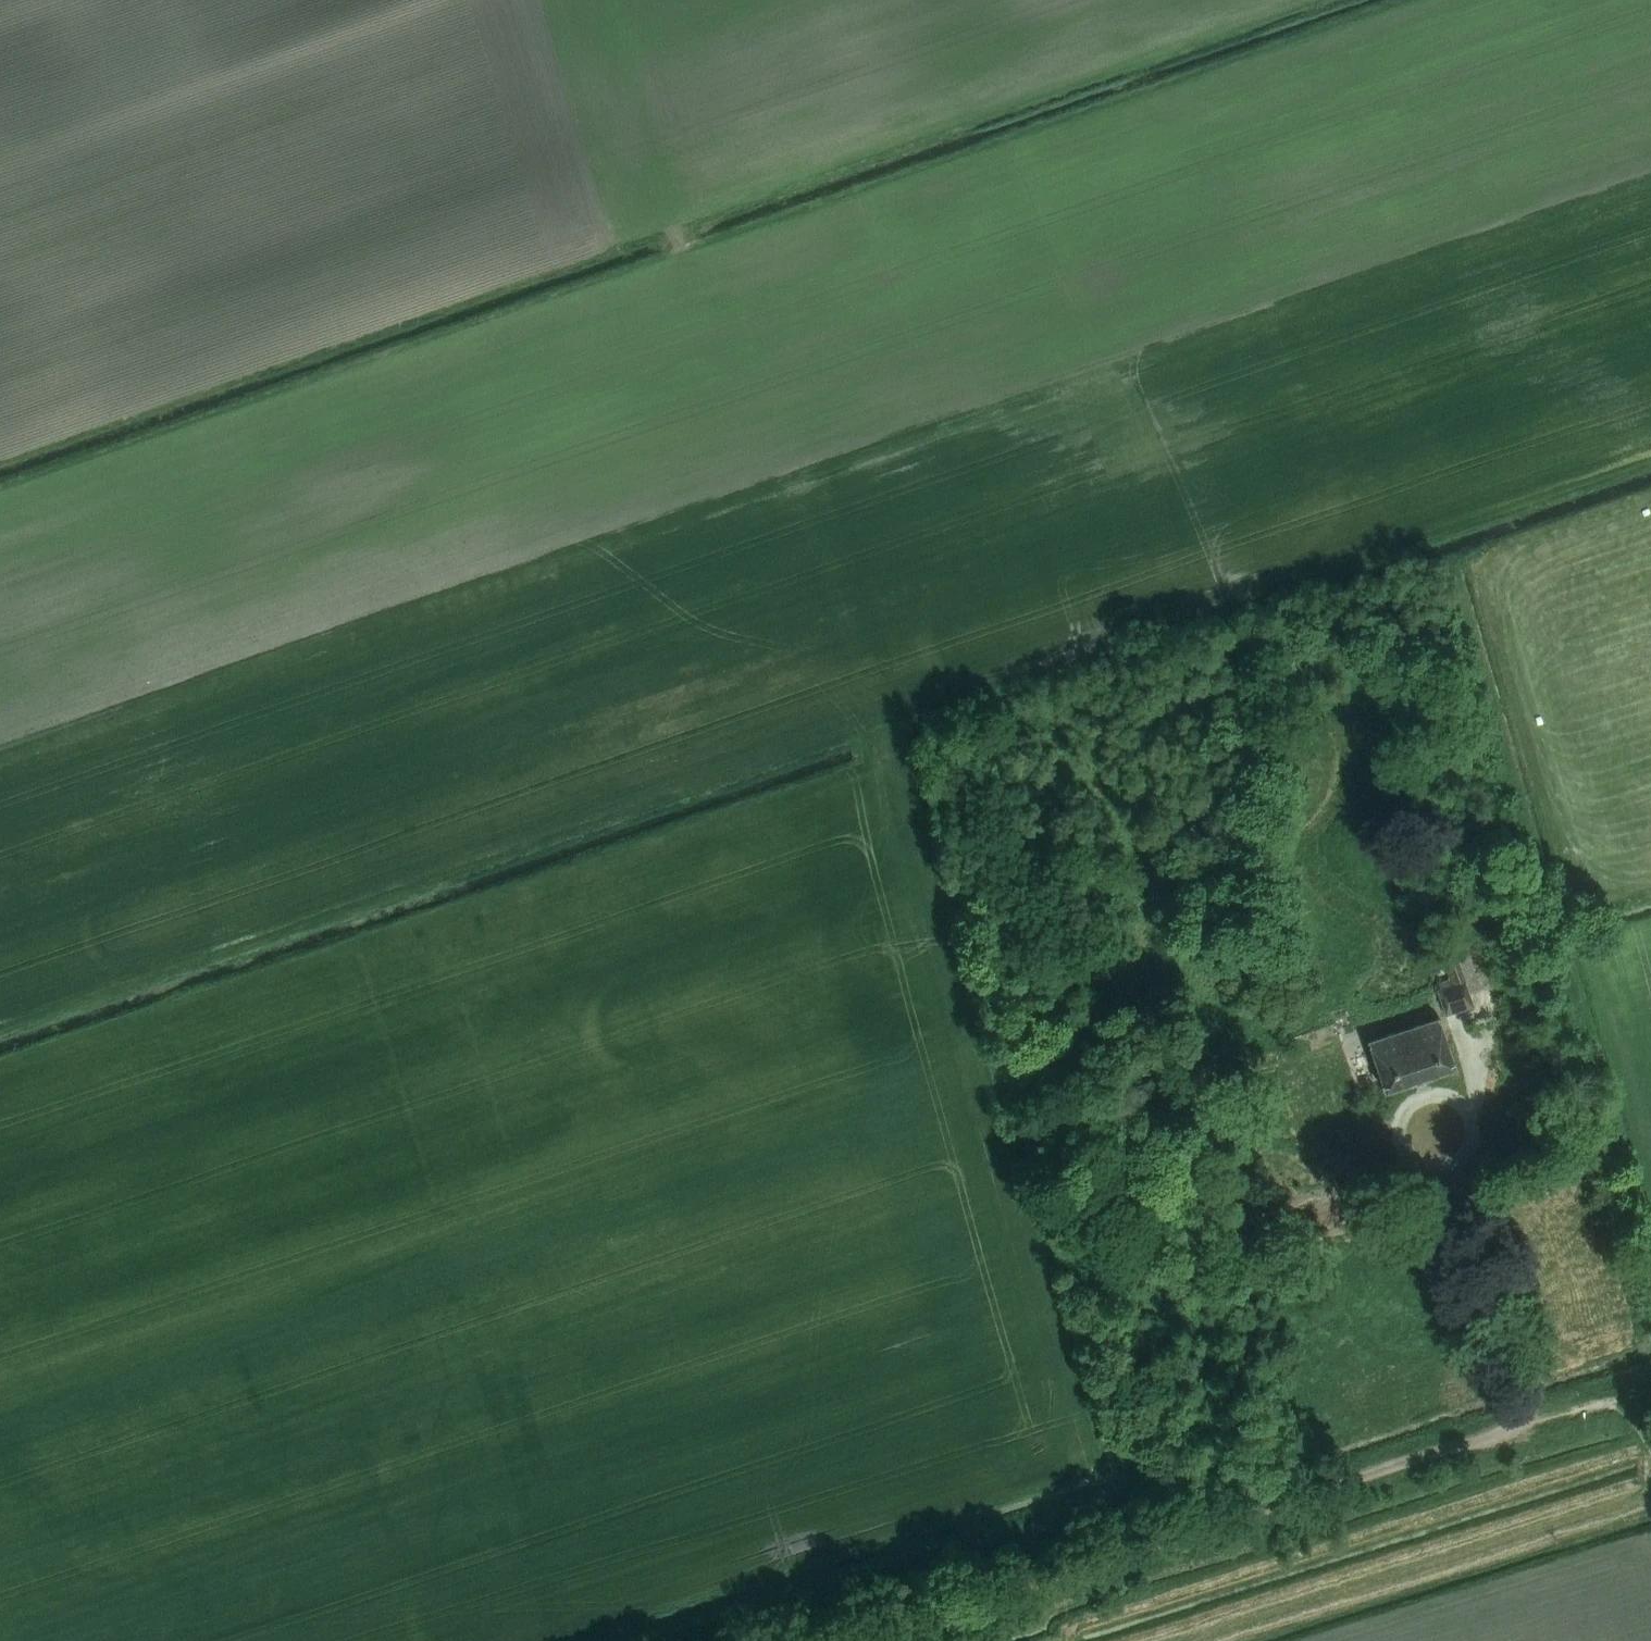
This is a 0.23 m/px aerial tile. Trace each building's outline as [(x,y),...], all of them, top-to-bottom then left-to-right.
[(1472,1005),(1468,993),(1484,988),(1471,948),(1443,957),(1451,984),(1436,989),(1445,1015),(1472,1005)] [(1385,1091),(1404,1084),(1454,1067),(1437,1018),(1368,1041),(1385,1091)]
